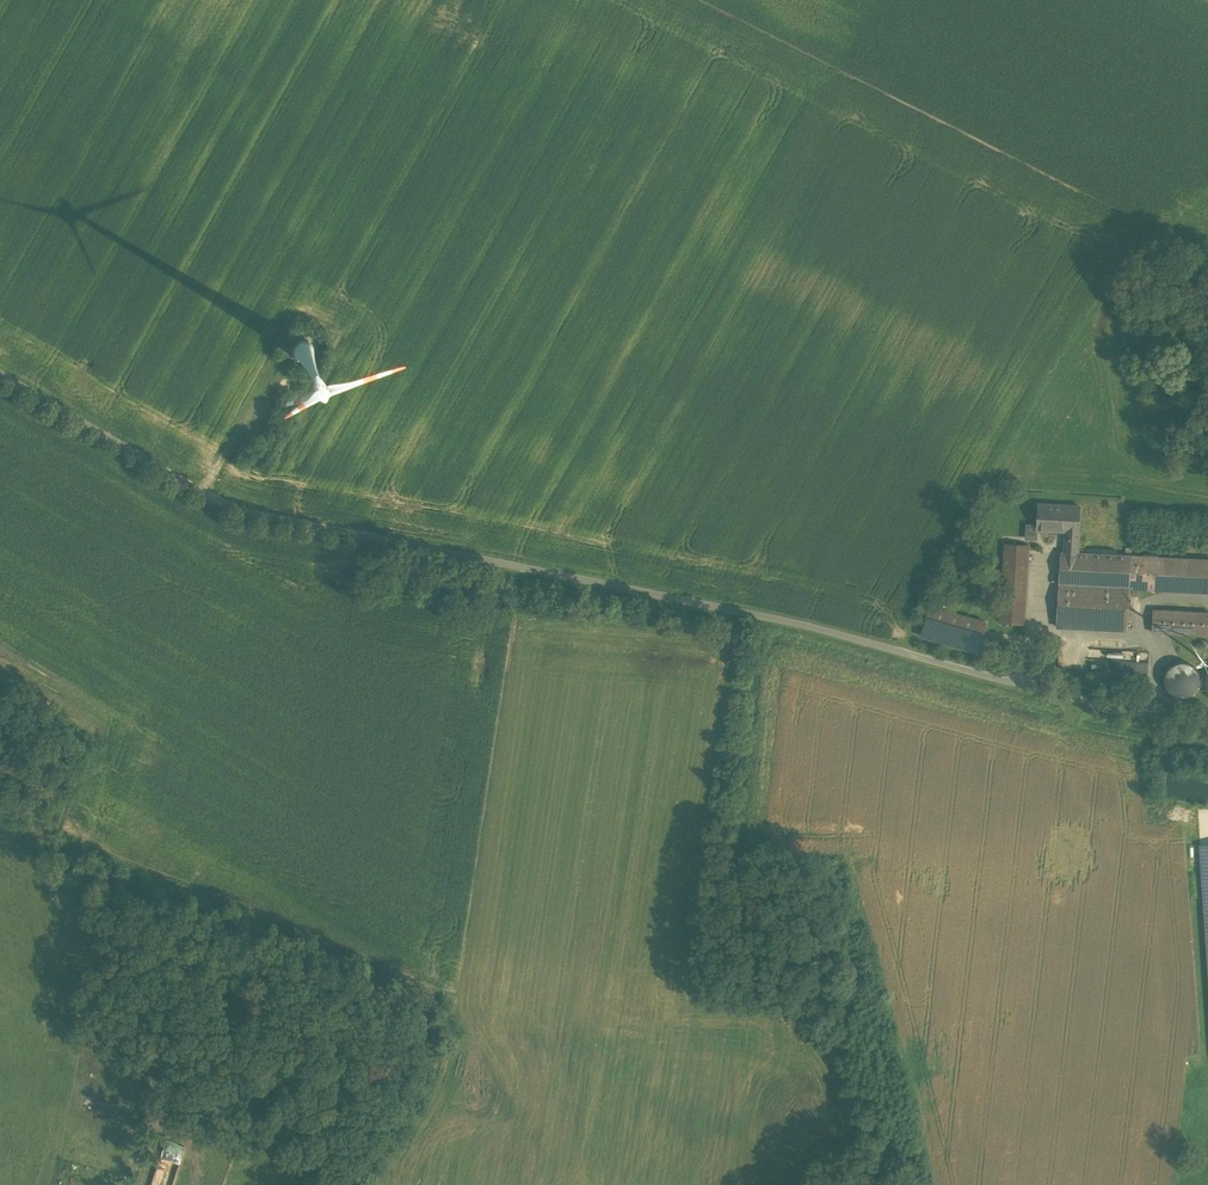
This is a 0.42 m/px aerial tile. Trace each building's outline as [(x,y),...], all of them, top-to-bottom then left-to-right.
[(1037,525),(1037,529),(1066,531),(1065,553),(1078,554),(1080,507),(1039,504),(1037,525)] [(1037,529),(1037,525),(1024,525),(1023,542),(1036,543),(1037,529)] [(1029,547),(1003,546),(999,626),(1024,627),(1029,547)] [(1057,626),(1128,630),(1130,588),(1207,592),(1207,561),(1078,554),(1065,553),(1061,553),(1057,626)] [(985,625),(929,607),(919,636),(976,654),(985,625)] [(1153,612),(1152,634),(1207,637),(1207,615),(1153,612)] [(1181,659),(1177,659),(1171,662),(1166,668),(1164,673),(1165,681),(1168,687),(1172,690),(1175,692),(1181,693),(1187,692),(1192,689),(1196,683),(1198,678),(1197,669),(1193,664),(1187,660),(1181,659)] [(1149,673),(1149,661),(1118,661),(1118,672),(1149,673)] [(76,1128),(82,1126),(78,1112),(72,1114),(76,1128)] [(181,1157),(183,1150),(166,1145),(164,1152),(181,1157)]
